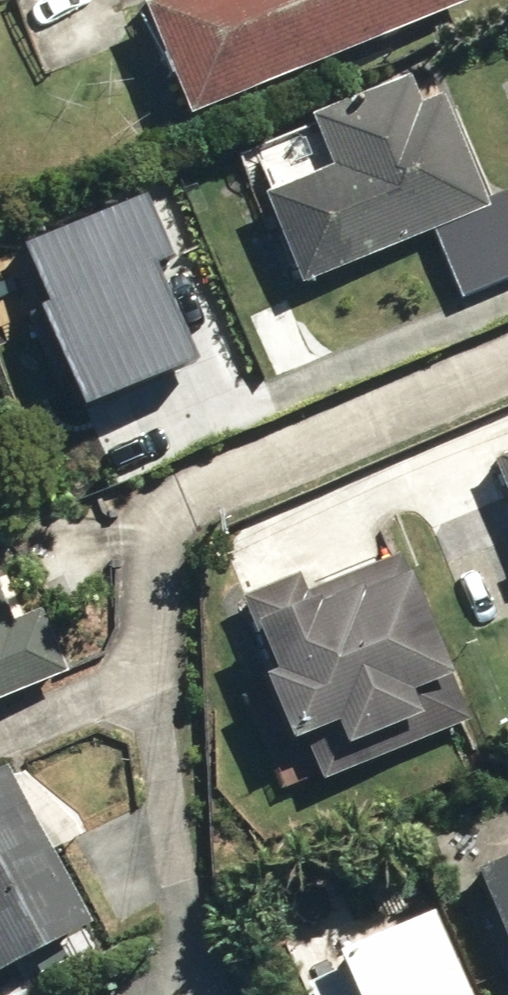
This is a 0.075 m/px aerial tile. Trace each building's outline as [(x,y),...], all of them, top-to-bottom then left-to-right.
[(181,122),(468,1),(468,0),(158,0),(134,10),(181,122)] [(459,306),(507,285),(507,194),(505,188),(483,198),(440,97),(415,106),(403,77),(305,118),(326,169),(257,198),(293,285),(429,230),(459,306)] [(10,302),(0,271),(0,305),(10,302)] [(507,509),(507,451),(488,460),(507,509)] [(300,572),(245,594),(278,669),(269,674),(297,741),(312,735),(328,777),(478,719),(418,569),(412,571),(404,552),(308,590),(300,572)] [(63,676),(36,609),(5,622),(0,610),(0,702),(63,676)] [(86,926),(3,770),(0,771),(0,972),(86,926)] [(467,884),(483,920),(478,923),(507,990),(507,866),(467,884)] [(427,917),(326,962),(341,994),(462,994),(427,917)]
